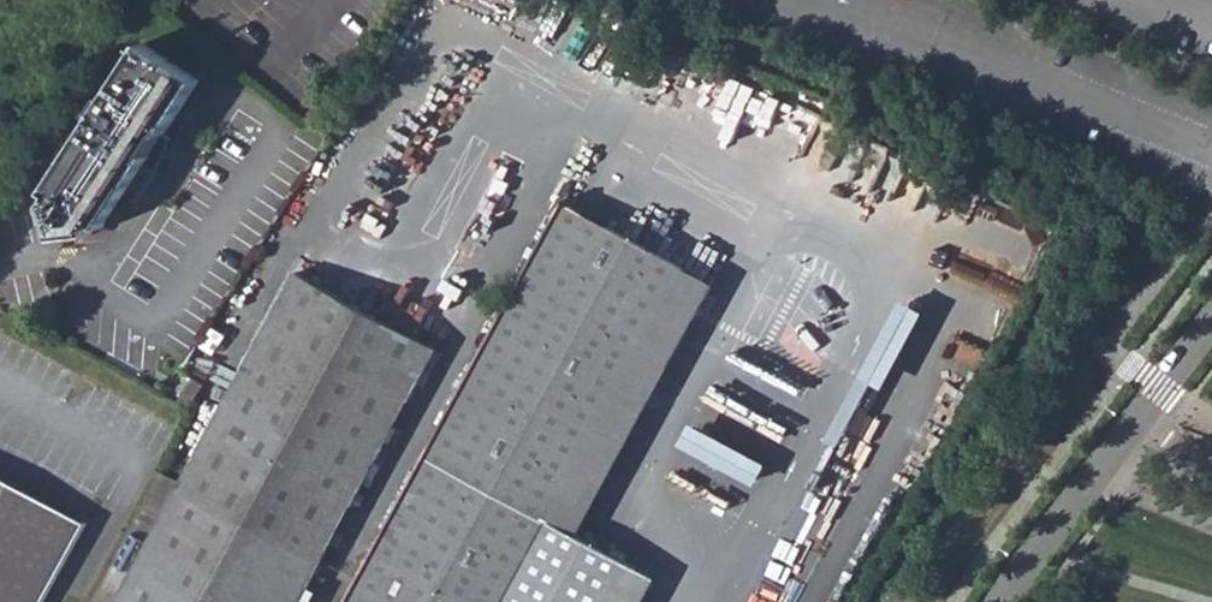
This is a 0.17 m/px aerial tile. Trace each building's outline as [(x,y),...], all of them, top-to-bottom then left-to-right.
[(197,79),(141,43),(44,191),(49,194),(42,204),(55,235),(89,234),(95,224),(100,227),(140,167),(162,133),(197,79)] [(169,138),(162,133),(140,167),(157,170),(169,138)] [(629,571),(577,544),(546,528),(684,267),(560,203),(482,353),(360,583),(350,601),(613,601),(629,571)] [(546,528),(577,544),(713,281),(684,267),(546,528)] [(313,577),(437,348),(298,273),(120,601),(300,601),(313,577)] [(80,523),(0,480),(0,601),(38,601),(80,523)] [(656,584),(629,571),(613,601),(647,601),(656,584)]
